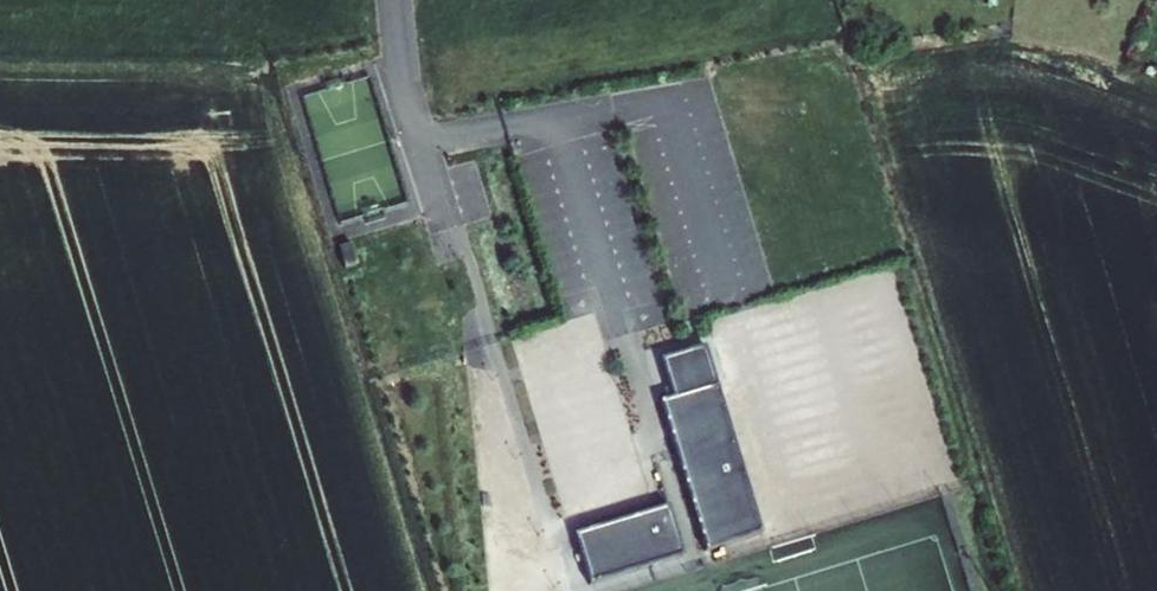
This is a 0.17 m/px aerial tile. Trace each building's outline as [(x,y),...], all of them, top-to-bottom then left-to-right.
[(704,335),(660,348),(672,387),(659,391),(706,541),(764,523),(704,335)] [(670,497),(575,526),(591,575),(685,546),(670,497)]
